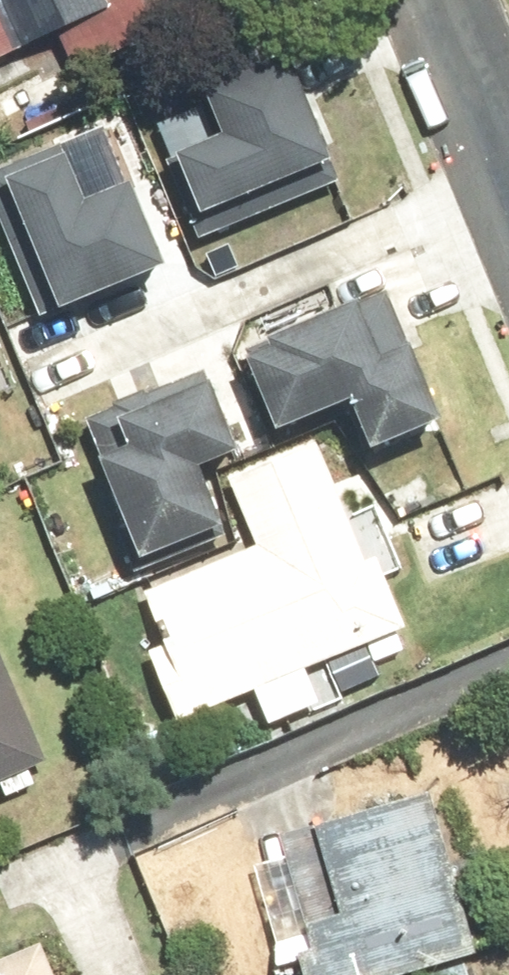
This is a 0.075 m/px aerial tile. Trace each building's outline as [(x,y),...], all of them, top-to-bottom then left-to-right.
[(125,0),(0,0),(0,56),(127,3),(125,0)] [(342,182),(286,42),(206,74),(229,131),(176,152),(210,235),(342,182)] [(0,161),(0,214),(38,308),(171,255),(137,172),(84,193),(61,136),(0,161)] [(376,441),(440,413),(383,283),(241,344),(277,427),(355,394),(376,441)] [(72,446),(118,557),(218,516),(193,456),(236,438),(206,366),(86,416),(95,437),(72,446)] [(172,718),(247,688),(261,721),(341,690),(327,656),(403,626),(384,577),(405,568),(379,503),(358,511),(345,480),(331,487),(313,442),(229,476),(256,545),(141,590),(162,642),(145,649),(172,718)] [(34,782),(26,765),(41,758),(0,668),(0,797),(34,782)] [(402,971),(403,974),(478,974),(430,795),(315,826),(338,912),(303,921),(308,933),(285,939),(295,974),(388,974),(402,971)] [(37,940),(0,957),(0,974),(52,974),(37,940)]
